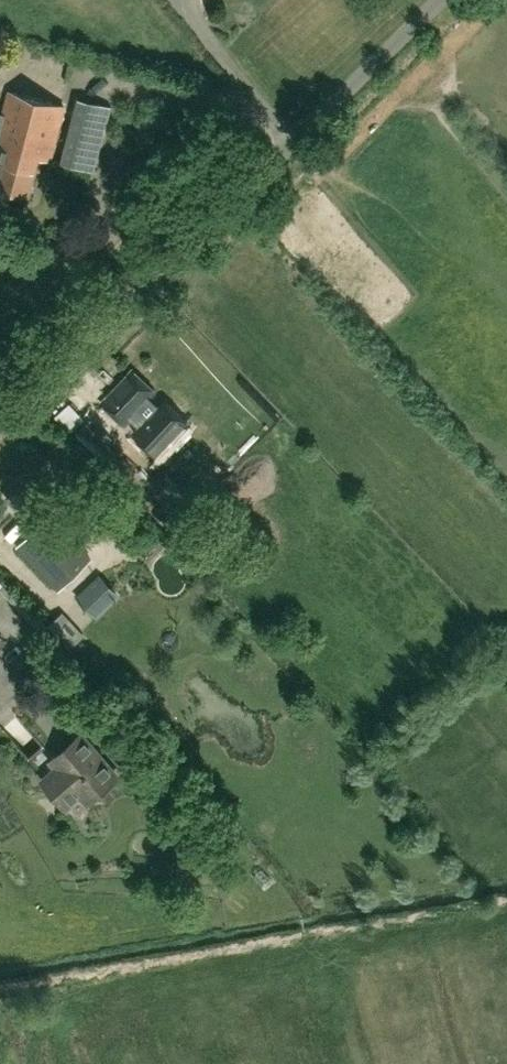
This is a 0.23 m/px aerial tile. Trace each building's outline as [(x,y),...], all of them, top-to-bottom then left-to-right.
[(0,135),(0,185),(28,193),(39,156),(49,159),(65,105),(12,90),(0,135)] [(80,98),(62,163),(93,172),(111,107),(80,98)] [(155,393),(133,371),(102,403),(124,424),(155,393)] [(165,465),(139,489),(177,529),(202,505),(165,465)] [(45,507),(54,498),(45,489),(42,492),(30,479),(9,498),(36,527),(50,513),(45,507)] [(59,589),(91,558),(50,516),(18,546),(59,589)] [(119,596),(100,575),(78,596),(97,617),(119,596)] [(83,634),(63,612),(49,625),(69,647),(83,634)] [(25,720),(14,730),(35,752),(45,742),(25,720)] [(88,798),(115,775),(82,737),(55,760),(62,767),(47,780),(67,803),(82,790),(88,798)] [(350,783),(352,773),(344,772),(342,781),(350,783)]
